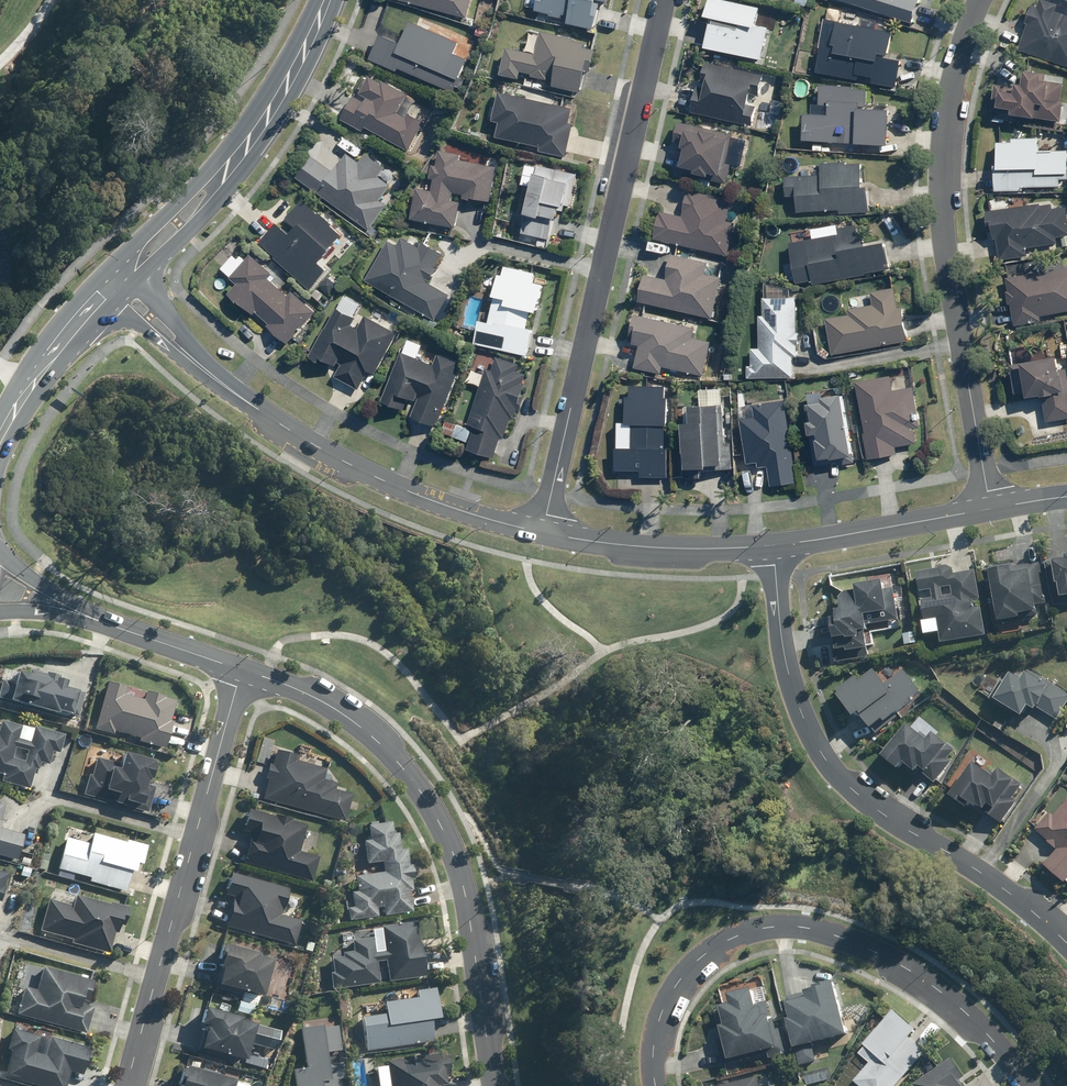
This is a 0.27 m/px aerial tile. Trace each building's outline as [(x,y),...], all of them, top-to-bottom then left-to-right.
[(469,18),(473,0),(398,0),(469,18)] [(587,29),(593,30),(600,2),(607,3),(608,0),(527,0),(524,9),(566,20),(565,23),(587,29)] [(711,17),(710,23),(705,47),(764,59),(771,27),(755,24),(759,6),(731,0),(708,0),(705,16),(711,17)] [(933,3),(924,0),(835,0),(909,26),(931,33),(939,10),(932,8),(933,3)] [(1066,66),(1066,13),(1057,9),(1058,5),(1044,0),(1041,0),(1039,6),(1031,4),(1025,21),(1027,22),(1017,49),(1066,66)] [(841,9),(828,7),(826,19),(823,19),(815,74),(861,80),(861,76),(872,78),(871,84),(896,88),(901,60),(887,58),(891,28),(840,21),(841,9)] [(395,72),(397,66),(454,91),(467,61),(453,55),(458,42),(417,24),(420,16),(412,13),(400,41),(379,32),(367,59),(395,72)] [(525,50),(504,48),(501,77),(519,79),(520,75),(552,79),(551,89),(581,92),(585,61),(594,62),(595,49),(583,48),(584,42),(574,41),(574,37),(527,32),(525,50)] [(690,116),(751,125),(754,106),(747,105),(750,85),(764,87),(766,73),(702,63),(701,72),(707,73),(703,101),(693,99),(690,116)] [(362,130),(364,126),(408,149),(428,109),(406,97),(407,94),(364,71),(339,118),(362,130)] [(1010,114),(1060,118),(1063,82),(1045,80),(1046,73),(1023,71),(1022,84),(1015,84),(1014,88),(997,86),(995,106),(1010,107),(1010,114)] [(803,113),(802,140),(812,140),(812,150),(842,151),(842,142),(887,144),(889,110),(866,109),(867,89),(854,89),(854,85),(818,83),(817,104),(827,104),(827,114),(803,113)] [(573,108),(496,93),(490,122),(499,124),(496,137),(539,146),(537,152),(563,157),(573,108)] [(730,165),(726,165),(732,125),(688,118),(688,122),(676,121),(674,132),(683,134),(678,170),(710,175),(710,179),(728,182),(730,165)] [(995,142),(993,190),(1021,191),(1022,185),(1065,187),(1066,154),(1066,148),(1038,147),(1038,140),(1011,138),(1011,143),(995,142)] [(453,233),(459,198),(490,203),(497,166),(459,160),(460,152),(439,149),(436,165),(429,164),(427,179),(433,180),(431,190),(415,187),(409,225),(453,233)] [(311,154),(294,177),(368,230),(405,179),(365,151),(359,160),(348,152),(335,171),(311,154)] [(578,174),(526,163),(523,180),(529,181),(522,213),(558,220),(561,206),(571,208),(578,174)] [(794,196),(795,212),(838,210),(838,214),(868,213),(866,187),(862,187),(861,163),(792,166),(793,176),(785,176),(786,197),(794,196)] [(652,239),(728,254),(734,222),(726,221),(730,201),(710,197),(711,193),(687,188),(682,215),(657,210),(652,239)] [(343,233),(307,199),(280,227),(277,224),(259,243),(308,289),(326,270),(316,261),(343,233)] [(983,211),(985,224),(991,223),(993,240),(997,240),(1000,262),(1028,259),(1027,249),(1066,245),(1066,208),(1053,210),(1052,204),(983,211)] [(810,286),(888,269),(882,242),(861,246),(856,224),(834,229),(835,233),(786,244),(794,283),(809,280),(810,286)] [(389,239),(365,280),(434,321),(450,294),(428,282),(445,254),(422,240),(417,248),(401,238),(398,244),(389,239)] [(643,273),(636,301),(713,319),(725,266),(671,253),(665,278),(643,273)] [(267,347),(277,356),(316,312),(292,290),(287,295),(268,278),(272,274),(251,255),(231,277),(236,282),(227,293),(276,337),(267,347)] [(1005,269),(1013,327),(1055,321),(1054,316),(1066,314),(1066,267),(1048,269),(1047,262),(1005,269)] [(531,358),(544,283),(534,281),(535,271),(504,266),(502,277),(495,275),(487,320),(479,318),(473,348),(531,358)] [(829,355),(906,341),(900,305),(896,306),(893,287),(870,292),(872,306),(849,310),(850,315),(823,320),(829,355)] [(746,378),(792,377),(792,357),(800,356),(799,333),(797,332),(796,297),(762,297),(763,316),(758,316),(758,348),(750,348),(750,365),(746,365),(746,378)] [(361,322),(336,308),(308,358),(315,362),(319,356),(337,367),(332,375),(358,390),(367,374),(373,378),(398,334),(365,315),(361,322)] [(694,327),(634,313),(631,328),(634,329),(630,343),(640,345),(635,368),(662,374),(663,368),(702,377),(709,343),(691,339),(694,327)] [(437,428),(461,363),(438,355),(434,364),(400,351),(380,403),(402,411),(407,397),(418,402),(411,419),(437,428)] [(486,369),(465,426),(446,419),(442,432),(467,441),(465,448),(493,459),(501,438),(506,440),(529,377),(519,373),(522,365),(496,356),(491,370),(486,369)] [(1066,368),(1058,369),(1056,357),(1020,363),(1025,397),(1043,394),(1047,421),(1066,418),(1066,375),(1066,368)] [(917,423),(911,387),(908,366),(897,367),(900,389),(889,391),(886,373),(855,378),(868,461),(897,456),(896,446),(915,443),(912,423),(917,423)] [(664,451),(665,425),(667,425),(668,399),(664,399),(665,385),(630,384),(629,396),(626,396),(624,423),(631,423),(630,449),(614,448),(613,471),(640,472),(640,477),(665,478),(666,451),(664,451)] [(855,463),(840,388),(805,395),(810,420),(805,421),(808,435),(813,434),(819,460),(837,457),(838,466),(855,463)] [(688,421),(680,422),(683,469),(704,468),(704,464),(716,463),(717,470),(732,469),(730,443),(724,444),(721,389),(699,390),(700,403),(687,404),(688,421)] [(798,483),(785,400),(738,409),(747,463),(756,461),(757,467),(766,465),(770,488),(798,483)] [(1055,567),(1046,568),(1051,609),(1066,607),(1066,556),(1064,556),(1065,561),(1054,562),(1055,567)] [(998,570),(989,571),(997,625),(1019,621),(1018,616),(1036,613),(1033,597),(1039,596),(1036,580),(1042,579),(1039,563),(1011,567),(1010,564),(998,566),(998,570)] [(938,634),(940,644),(982,638),(978,611),(975,611),(972,590),(978,589),(975,570),(953,574),(952,567),(916,573),(925,636),(938,634)] [(893,580),(853,586),(855,594),(838,597),(840,612),(834,613),(835,620),(829,621),(836,663),(869,658),(867,645),(874,644),(872,632),(901,627),(893,580)] [(0,680),(0,699),(73,717),(79,692),(55,686),(58,676),(28,668),(26,675),(10,671),(7,682),(0,680)] [(994,700),(1021,717),(1027,709),(1033,713),(1036,708),(1056,721),(1066,704),(1066,694),(1028,669),(1021,680),(1010,674),(994,700)] [(884,685),(870,670),(857,682),(853,678),(834,695),(854,719),(858,715),(871,730),(882,721),(884,723),(920,693),(901,670),(884,685)] [(1000,682),(990,676),(979,692),(989,698),(1000,682)] [(125,686),(104,681),(92,730),(110,734),(111,731),(140,738),(138,743),(160,749),(173,697),(143,690),(141,699),(123,694),(125,686)] [(1,773),(0,779),(0,782),(26,789),(31,768),(36,769),(38,762),(46,764),(49,751),(53,752),(57,734),(0,719),(0,773),(1,773)] [(917,734),(907,725),(880,757),(896,771),(902,764),(914,774),(919,769),(934,782),(951,762),(948,759),(954,752),(932,733),(927,739),(919,732),(917,734)] [(324,768),(294,760),(295,756),(272,749),(268,763),(265,762),(261,775),(266,776),(259,800),(341,822),(349,794),(329,789),(331,782),(321,780),(324,768)] [(149,760),(118,753),(115,764),(92,758),(88,776),(85,776),(80,796),(145,812),(151,786),(143,784),(149,760)] [(976,808),(1000,824),(1025,788),(999,770),(993,779),(972,764),(949,798),(959,805),(962,801),(975,810),(976,808)] [(1066,885),(1066,883),(1066,798),(1065,797),(1052,814),(1049,811),(1032,832),(1056,851),(1043,867),(1066,885)] [(304,823),(244,805),(238,826),(251,830),(241,864),(305,883),(314,854),(296,849),(304,823)] [(351,846),(353,866),(378,864),(379,872),(353,874),(355,890),(348,891),(350,907),(344,907),(346,920),(374,917),(373,907),(382,906),(383,916),(410,913),(404,848),(395,849),(394,831),(388,832),(387,823),(364,825),(365,842),(362,842),(363,845),(351,846)] [(15,860),(22,832),(0,826),(0,856),(15,860)] [(85,882),(125,893),(133,864),(139,865),(144,848),(89,834),(86,844),(63,838),(55,869),(86,877),(85,882)] [(285,889),(226,872),(219,895),(230,898),(222,924),(290,944),(298,918),(278,912),(285,889)] [(123,908),(73,894),(70,905),(49,899),(40,931),(68,939),(67,943),(102,953),(109,930),(117,932),(123,908)] [(327,972),(329,988),(375,982),(372,961),(383,959),(386,981),(421,977),(414,921),(378,925),(382,949),(373,950),(371,937),(351,940),(353,950),(343,952),(344,955),(330,957),(331,971),(327,972)] [(268,957),(215,943),(209,967),(216,969),(213,982),(258,994),(268,957)] [(97,982),(41,966),(34,990),(24,987),(17,1012),(83,1031),(97,982)] [(847,1035),(832,981),(818,985),(819,989),(791,997),(793,1002),(787,1003),(805,1070),(822,1066),(816,1044),(828,1041),(837,1038),(847,1035)] [(410,997),(381,1002),(383,1012),(358,1016),(364,1052),(429,1042),(426,1017),(436,1016),(432,988),(409,992),(410,997)] [(727,1024),(722,1025),(731,1060),(770,1051),(772,1062),(787,1058),(778,1019),(773,1020),(768,1002),(755,1005),(752,989),(729,995),(731,1004),(723,1006),(727,1024)] [(262,1027),(196,1009),(192,1023),(201,1025),(194,1052),(240,1064),(247,1039),(258,1042),(262,1027)] [(917,1064),(920,1066),(929,1055),(929,1053),(911,1037),(917,1031),(894,1010),(863,1044),(878,1056),(855,1081),(860,1085),(897,1085),(917,1064)] [(332,1080),(342,1078),(339,1063),(323,1066),(320,1053),(341,1049),(337,1025),(316,1029),(316,1025),(294,1029),(301,1068),(291,1070),(294,1085),(334,1085),(332,1080)] [(49,1036),(48,1041),(7,1029),(1,1049),(10,1052),(3,1074),(43,1085),(64,1085),(68,1073),(79,1076),(88,1047),(49,1036)] [(436,1084),(442,1083),(440,1068),(444,1068),(442,1051),(385,1059),(388,1085),(436,1085),(436,1084)] [(267,1060),(245,1054),(243,1063),(265,1069),(267,1060)] [(964,1085),(959,1079),(964,1075),(952,1058),(913,1085),(964,1085)] [(175,1064),(169,1085),(226,1085),(228,1078),(175,1064)] [(722,1085),(763,1085),(761,1077),(722,1085)]
